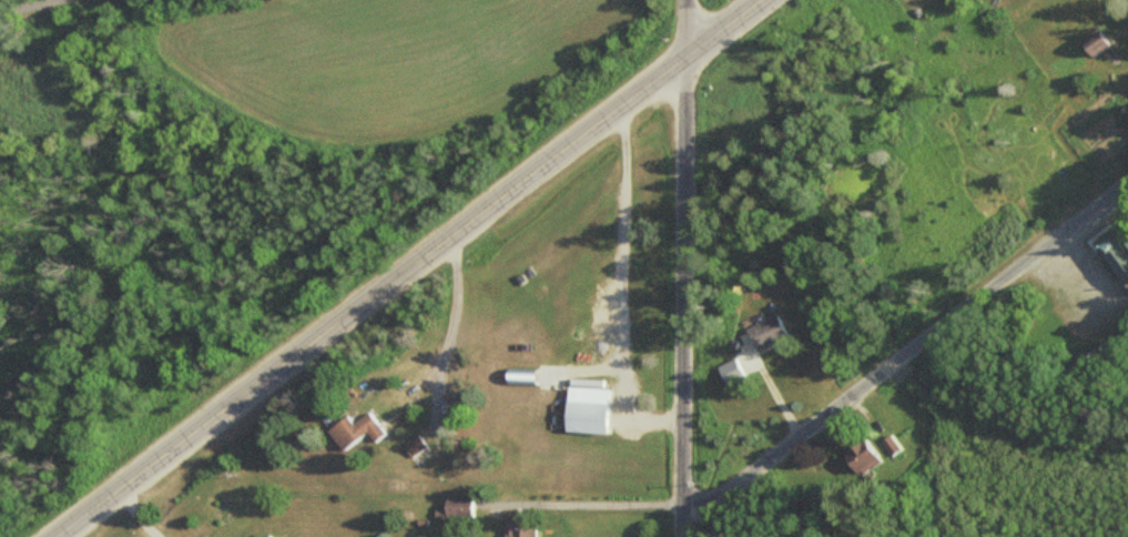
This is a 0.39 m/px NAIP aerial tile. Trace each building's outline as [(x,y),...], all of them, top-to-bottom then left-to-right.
[(1123,230),(1099,243),(1123,286),(1127,283),(1127,240),(1123,230)] [(751,349),(787,337),(780,316),(744,328),(751,349)] [(562,433),(606,434),(607,380),(563,378),(562,433)] [(352,452),(376,435),(382,444),(396,435),(380,412),(362,424),(358,418),(338,431),(352,452)] [(433,442),(414,437),(409,458),(428,463),(433,442)] [(877,462),(862,439),(839,454),(853,478),(877,462)] [(482,517),(482,499),(451,499),(451,517),(482,517)] [(545,528),(527,528),(527,518),(512,518),(512,536),(545,536),(545,528)]
